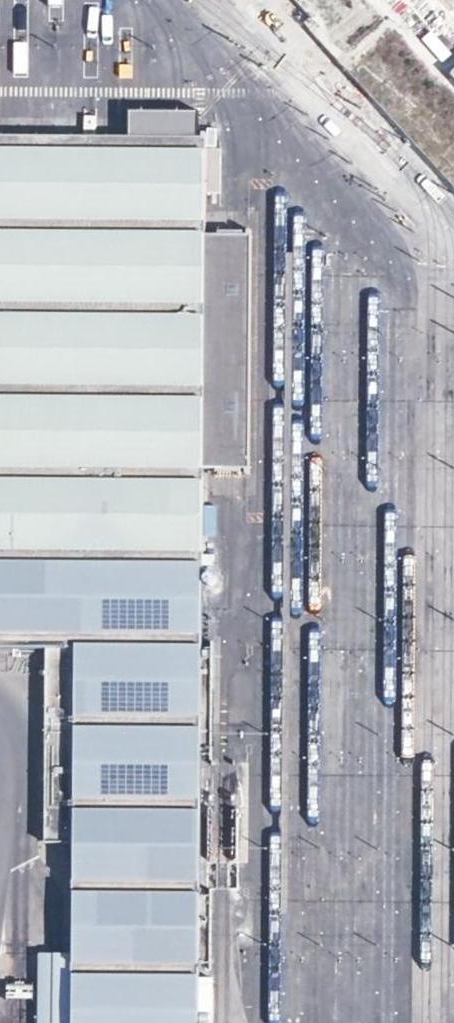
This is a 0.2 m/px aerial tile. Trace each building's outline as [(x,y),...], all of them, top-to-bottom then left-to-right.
[(184,137),(199,137),(199,112),(184,111),(145,111),(132,111),(132,137),(146,137),(184,137)] [(207,137),(199,137),(184,137),(146,137),(132,137),(112,136),(76,136),(40,136),(6,135),(0,135),(0,648),(44,648),(42,843),(72,842),(71,953),(70,1022),(197,1022),(197,963),(209,963),(210,895),(198,895),(206,465),(206,237),(207,137)] [(251,466),(252,237),(231,238),(206,237),(206,465),(230,466),(251,466)] [(287,253),(282,914),(289,914),(294,253),(287,253)] [(35,953),(35,1022),(70,1022),(71,953),(35,953)]
